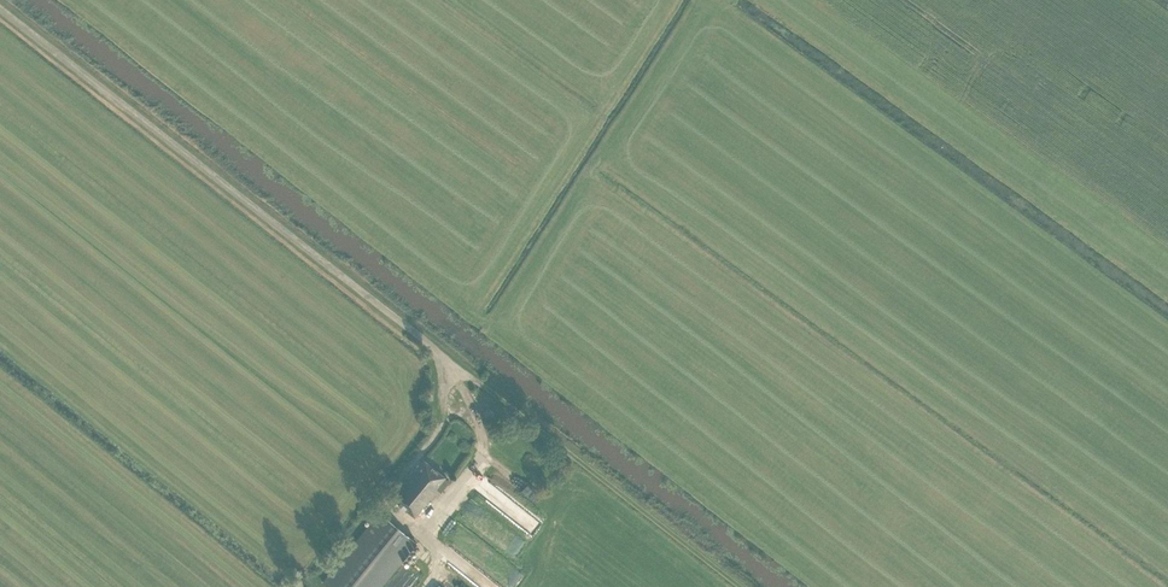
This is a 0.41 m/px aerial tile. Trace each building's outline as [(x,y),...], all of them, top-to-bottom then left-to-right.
[(450,482),(446,479),(446,478),(424,460),(416,470),(414,469),(392,497),(398,502),(398,503),(415,517),(424,505),(430,510),(443,493),(442,492),(450,482)] [(520,499),(506,513),(527,532),(540,518),(520,499)] [(401,562),(417,543),(379,512),(322,582),(329,586),(412,586),(419,577),(401,562)] [(482,541),(480,545),(488,550),(481,561),(502,574),(510,562),(488,549),(490,545),(482,541)] [(486,586),(489,576),(483,574),(481,580),(475,578),(474,583),(486,586)]
